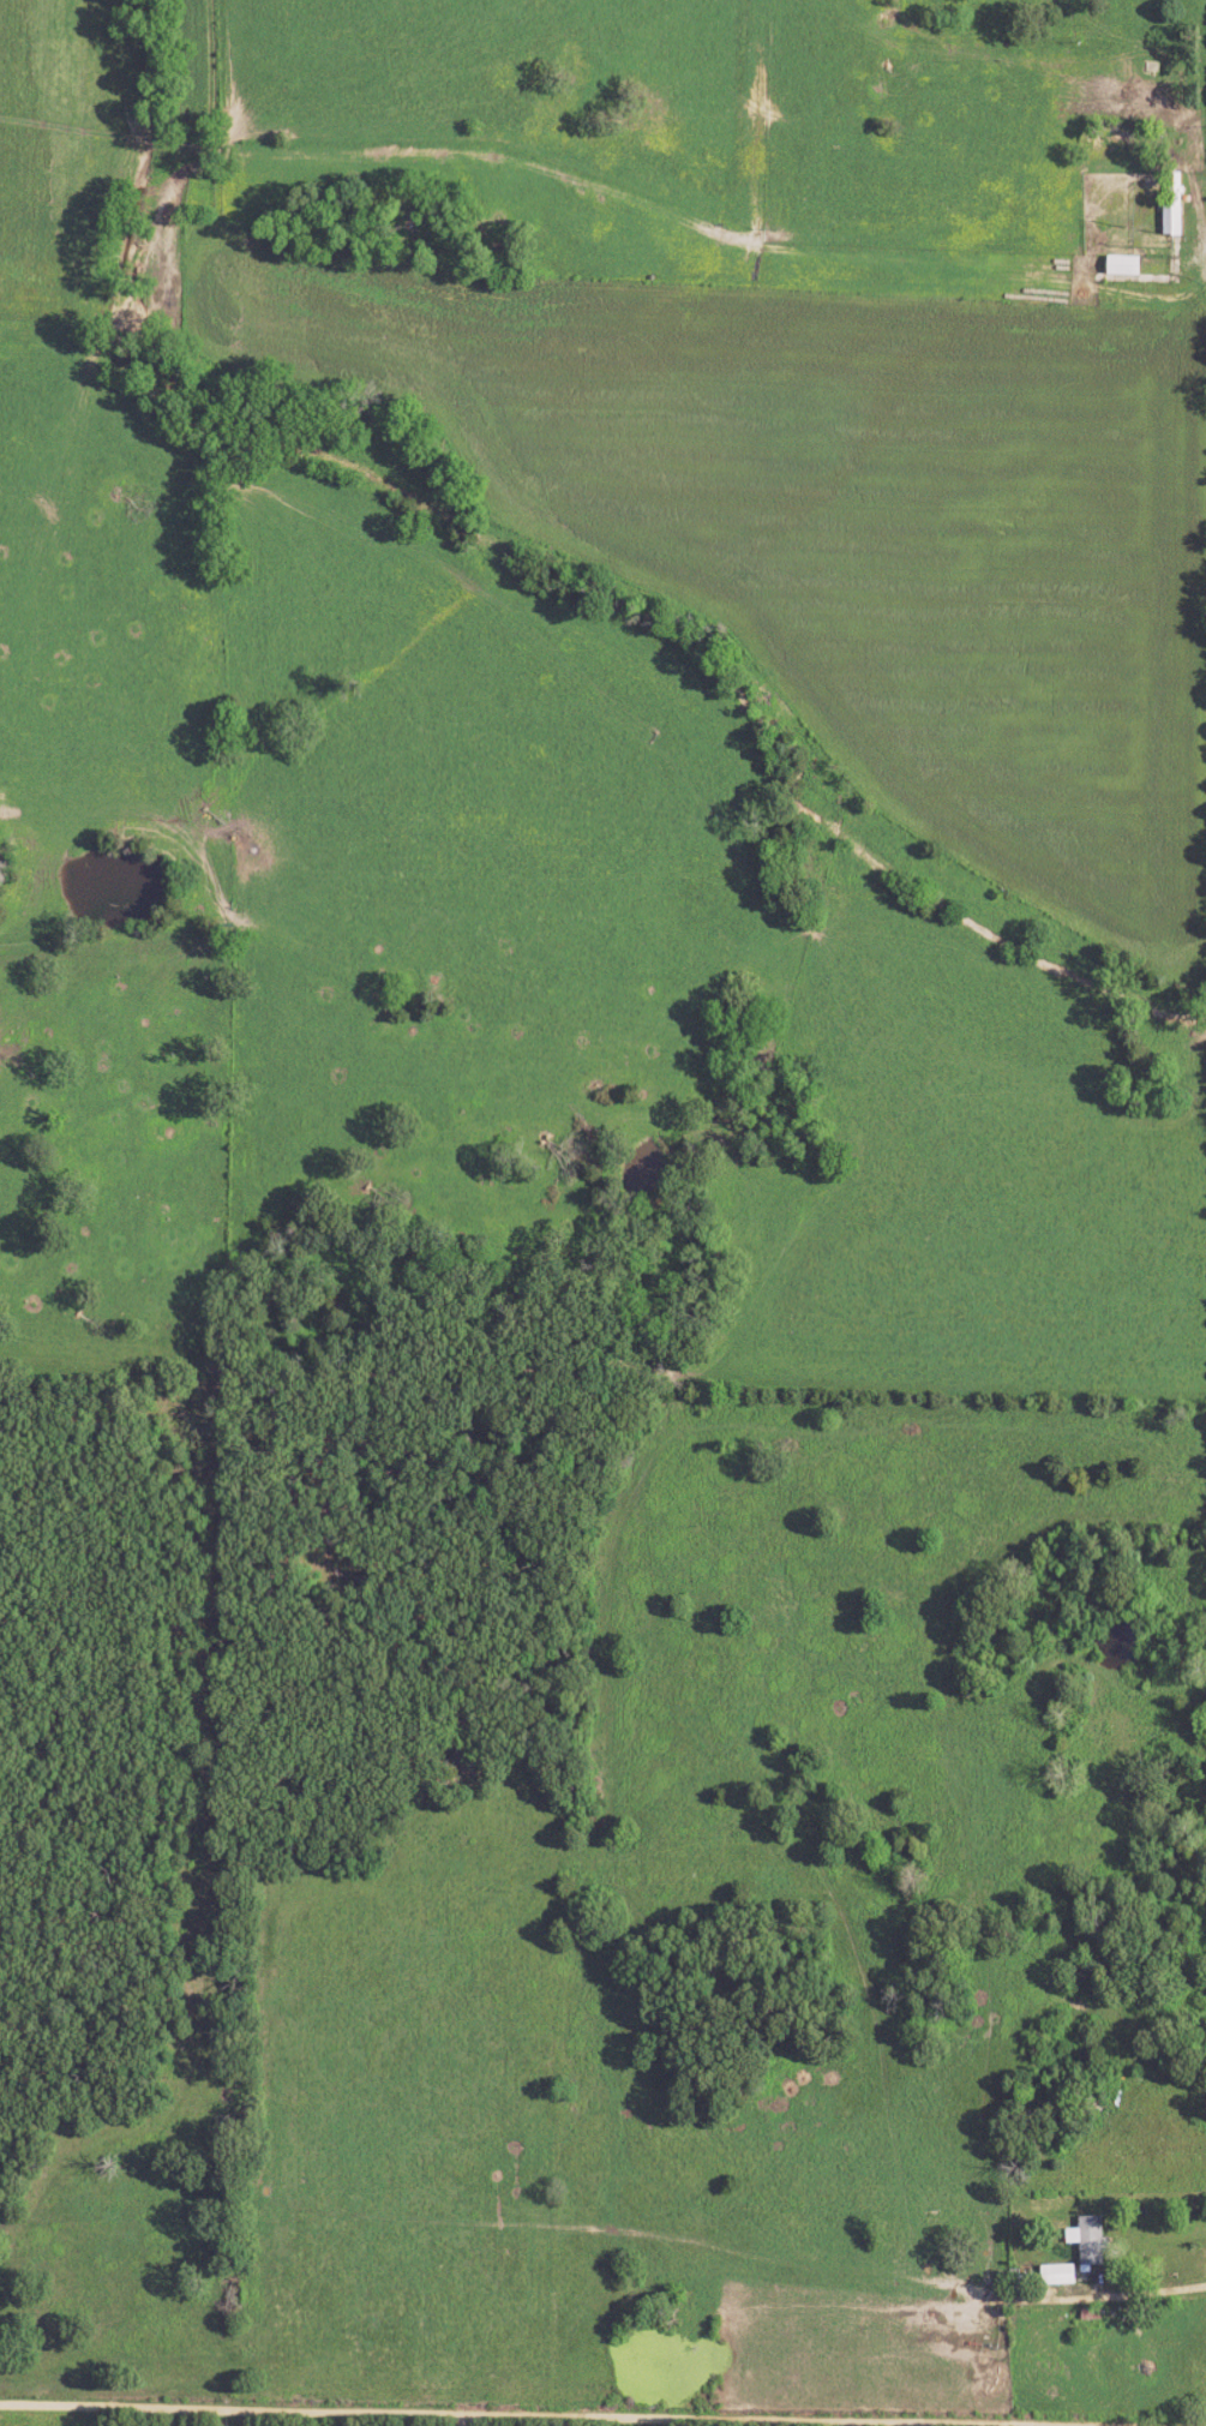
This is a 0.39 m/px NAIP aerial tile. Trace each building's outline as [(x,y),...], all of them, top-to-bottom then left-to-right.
[(1186,207),(1168,207),(1167,236),(1185,236),(1186,207)] [(1145,258),(1115,256),(1114,276),(1144,277),(1145,258)] [(1087,2274),(1097,2273),(1097,2266),(1111,2266),(1110,2217),(1085,2217),(1086,2229),(1072,2229),(1073,2244),(1086,2244),(1087,2274)] [(1082,2285),(1082,2265),(1047,2266),(1048,2286),(1082,2285)]
